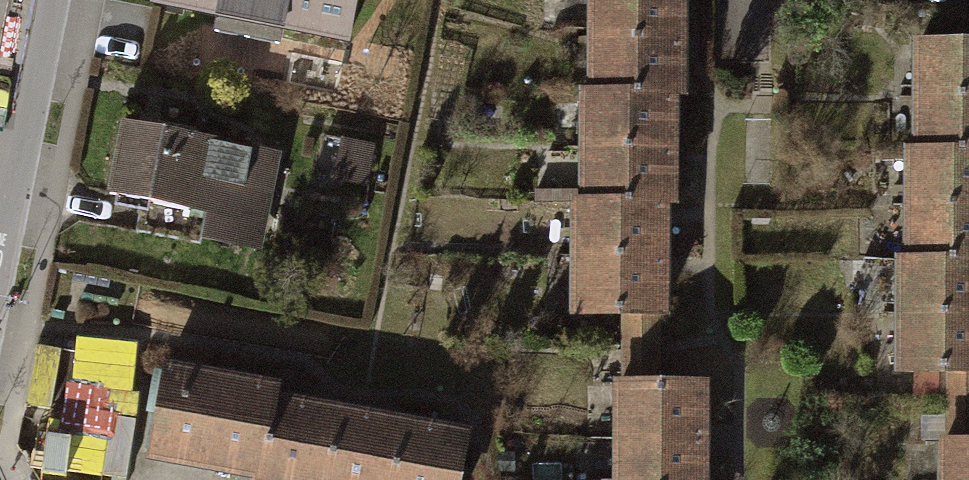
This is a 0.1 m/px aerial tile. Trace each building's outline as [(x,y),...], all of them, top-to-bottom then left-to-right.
[(147,5),(209,15),(206,32),(272,43),(275,27),(340,38),(346,0),(148,0),(147,5)] [(587,93),(577,93),(577,200),(568,200),(568,315),(618,315),(648,315),(653,315),(654,205),(662,206),(662,96),(672,97),(672,0),(587,0),(587,93)] [(911,39),(911,151),(901,151),(902,261),(891,261),(892,373),(943,372),(968,372),(968,38),(911,39)] [(117,124),(102,194),(136,201),(130,230),(187,242),(188,235),(239,245),(258,152),(117,124)] [(367,140),(317,134),(310,185),(361,192),(367,140)] [(648,380),(648,315),(618,315),(618,380),(648,380)] [(141,454),(252,474),(266,399),(268,386),(156,367),(141,454)] [(943,372),(943,440),(968,440),(968,372),(943,372)] [(612,380),(612,479),(694,479),(694,380),(648,380),(618,380),(612,380)] [(328,410),(266,399),(252,474),(251,479),(315,479),(328,410)] [(393,421),(328,410),(315,479),(383,479),(393,421)] [(393,421),(383,479),(454,479),(463,434),(393,421)] [(935,440),(935,479),(968,479),(968,440),(943,440),(935,440)]
